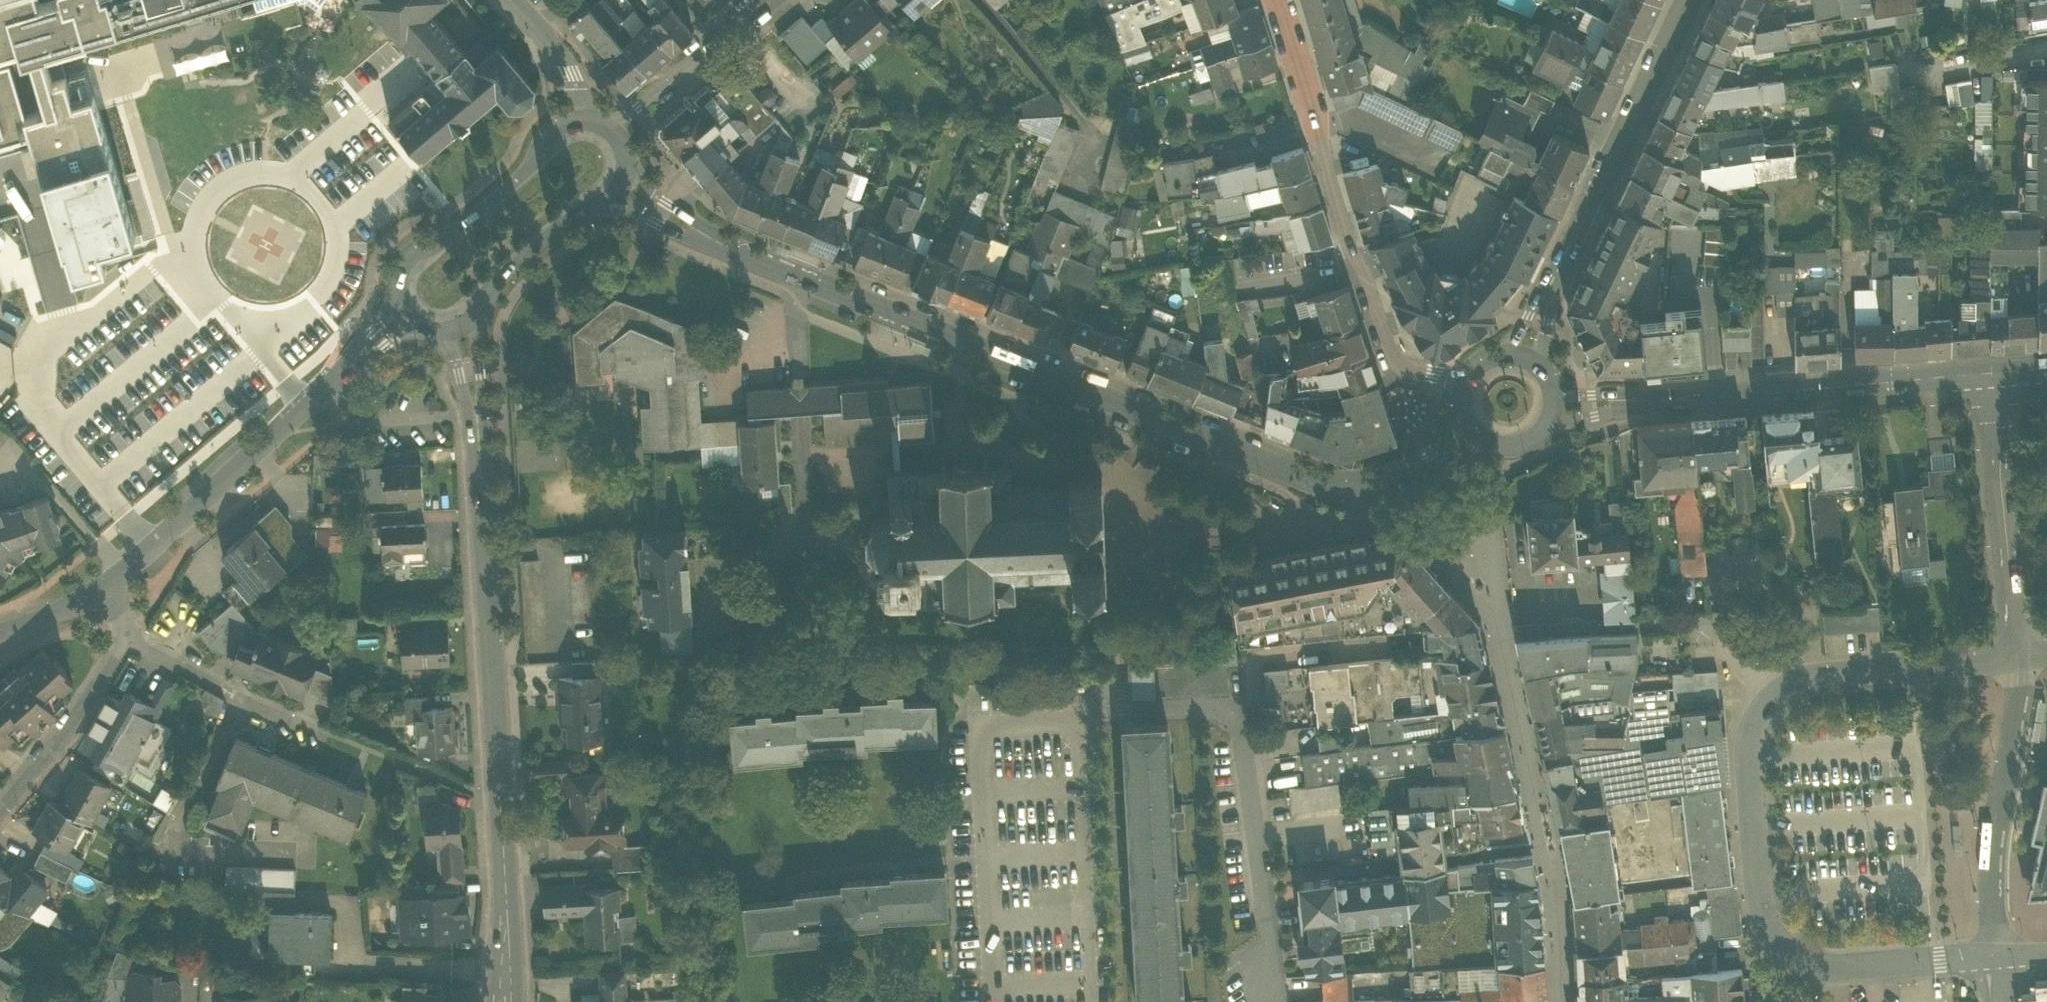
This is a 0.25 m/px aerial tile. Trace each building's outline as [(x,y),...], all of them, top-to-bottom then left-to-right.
[(10,61),(10,59),(27,54),(32,53),(47,48),(59,45),(210,0),(0,0),(0,64),(10,61)] [(256,10),(288,0),(253,0),(256,10)] [(297,5),(305,2),(316,10),(320,5),(313,0),(296,0),(297,5)] [(463,133),(470,127),(469,117),(498,92),(475,64),(476,63),(465,50),(431,11),(444,0),(363,0),(401,36),(402,36),(404,34),(415,48),(437,73),(437,74),(438,76),(414,95),(414,98),(389,118),(422,157),(453,130),(463,133)] [(623,44),(635,34),(606,0),(596,0),(590,6),(623,44)] [(648,23),(672,50),(693,32),(665,0),(653,0),(648,4),(657,15),(648,23)] [(852,52),(863,43),(868,49),(870,48),(868,46),(889,28),(891,30),(893,29),(881,15),(868,0),(856,0),(829,23),(828,24),(837,34),(852,52)] [(890,7),(884,0),(868,0),(881,15),(890,7)] [(915,15),(929,3),(926,0),(902,0),(915,15)] [(1136,0),(1100,0),(1105,13),(1136,0)] [(1186,4),(1184,0),(1136,0),(1105,13),(1116,38),(1121,49),(1122,48),(1145,41),(1139,22),(1166,13),(1186,4)] [(1186,4),(1195,25),(1205,22),(1227,15),(1239,11),(1235,0),(1184,0),(1186,4)] [(1321,60),(1354,51),(1358,53),(1355,42),(1373,53),(1370,58),(1377,62),(1395,70),(1408,49),(1364,22),(1361,22),(1355,0),(1305,0),(1317,42),(1316,43),(1321,60)] [(1609,19),(1614,9),(1607,6),(1608,3),(1602,0),(1576,0),(1575,3),(1585,8),(1596,13),(1609,19)] [(1614,9),(1609,19),(1643,36),(1659,2),(1655,0),(1618,0),(1614,9)] [(1715,10),(1719,1),(1717,0),(1715,0),(1711,8),(1715,10)] [(1719,1),(1715,10),(1743,23),(1747,25),(1752,15),(1759,0),(1717,0),(1719,1)] [(1874,12),(1875,0),(1812,0),(1815,21),(1818,20),(1868,13),(1874,12)] [(1874,12),(1906,7),(1915,6),(1915,0),(1875,0),(1874,12)] [(2028,0),(2029,2),(2030,13),(2046,10),(2046,0),(2030,0),(2028,0)] [(2014,3),(2016,14),(2027,13),(2030,13),(2029,2),(2016,3),(2014,3)] [(1227,15),(1230,25),(1261,15),(1257,5),(1239,11),(1227,15)] [(576,17),(609,56),(623,44),(590,6),(576,17)] [(1909,23),(1906,7),(1874,12),(1868,13),(1870,25),(1896,21),(1896,25),(1909,23)] [(1588,31),(1596,13),(1585,8),(1576,26),(1588,31)] [(1700,29),(1731,44),(1732,45),(1740,28),(1743,23),(1715,10),(1711,8),(1704,23),(1700,29)] [(2030,13),(2027,13),(2029,25),(2046,23),(2046,10),(2030,13)] [(1587,65),(1609,19),(1596,13),(1588,31),(1582,43),(1552,28),(1544,45),(1587,65)] [(2029,25),(2027,13),(2016,14),(2018,27),(2019,27),(2029,25)] [(1784,14),(1758,18),(1759,29),(1783,26),(1786,25),(1784,14)] [(822,15),(811,25),(819,35),(826,43),(837,34),(828,24),(829,23),(822,15)] [(1230,25),(1234,37),(1212,44),(1202,47),(1207,61),(1209,68),(1214,85),(1233,79),(1228,64),(1241,60),(1246,75),(1277,65),(1269,41),(1261,15),(1230,25)] [(1230,25),(1227,15),(1205,22),(1212,44),(1234,37),(1230,25)] [(1749,26),(1753,28),(1758,18),(1752,15),(1747,25),(1749,26)] [(799,52),(819,35),(811,25),(803,16),(782,33),(799,52)] [(1621,81),(1643,36),(1609,19),(1587,65),(1590,66),(1621,81)] [(1815,21),(1801,23),(1805,41),(1820,40),(1818,20),(1815,21)] [(666,55),(672,50),(648,23),(643,27),(666,55)] [(1786,25),(1783,26),(1787,44),(1805,41),(1801,23),(1786,25)] [(1749,33),(1740,28),(1732,45),(1755,42),(1756,41),(1757,30),(1753,28),(1749,26),(1749,33)] [(1779,45),(1787,44),(1783,26),(1759,29),(1757,30),(1756,41),(1755,42),(1755,49),(1779,45)] [(646,72),(666,55),(643,27),(635,34),(623,44),(646,72)] [(1690,51),(1721,65),(1727,52),(1731,44),(1700,29),(1690,51)] [(402,36),(401,36),(396,40),(408,54),(415,48),(404,34),(402,36)] [(852,52),(837,34),(826,43),(828,45),(847,67),(858,58),(852,52)] [(826,43),(819,35),(799,52),(808,62),(828,45),(826,43)] [(481,37),(465,50),(476,63),(491,50),(481,37)] [(521,106),(522,109),(525,109),(524,105),(531,99),(534,101),(536,98),(532,97),(534,87),(538,86),(537,84),(534,85),(526,75),(529,73),(528,73),(527,71),(524,73),(513,60),(516,58),(515,56),(514,56),(511,58),(500,44),(500,41),(497,40),(497,44),(491,50),(476,63),(475,64),(498,92),(499,94),(497,96),(498,98),(501,96),(509,105),(507,108),(510,109),(511,106),(521,106)] [(1145,41),(1122,48),(1127,63),(1152,55),(1147,40),(1145,41)] [(1881,40),(1868,42),(1870,57),(1883,55),(1881,40)] [(1732,45),(1731,44),(1727,52),(1742,55),(1743,52),(1755,52),(1755,49),(1755,42),(1732,45)] [(863,43),(852,52),(858,58),(864,66),(875,57),(868,49),(863,43)] [(646,72),(623,44),(609,56),(602,62),(626,89),(646,72)] [(1587,65),(1544,45),(1543,44),(1533,64),(1580,87),(1590,66),(1587,65)] [(32,53),(48,106),(26,113),(32,134),(36,147),(44,174),(65,247),(67,246),(75,271),(108,262),(103,244),(136,235),(94,92),(74,98),(59,45),(47,48),(32,53)] [(1780,50),(1779,45),(1755,49),(1755,52),(1755,54),(1773,51),(1780,50)] [(1209,68),(1207,61),(1202,47),(1189,51),(1193,66),(1195,65),(1197,72),(1209,68)] [(1321,60),(1326,77),(1366,65),(1363,55),(1358,53),(1354,51),(1321,60)] [(1717,74),(1721,65),(1690,51),(1675,82),(1706,97),(1714,90),(1712,85),(1713,83),(1718,86),(1722,76),(1717,74)] [(527,71),(528,73),(533,69),(519,52),(515,56),(516,58),(527,71)] [(1742,55),(1727,52),(1721,65),(1739,69),(1739,68),(1737,68),(1742,55)] [(1739,68),(1739,69),(1743,66),(1742,59),(1754,58),(1755,54),(1755,52),(1743,52),(1742,55),(1737,68),(1739,68)] [(1366,65),(1376,67),(1377,62),(1370,58),(1363,55),(1366,65)] [(1758,83),(1754,58),(1742,59),(1743,66),(1739,69),(1741,86),(1742,86),(1758,83)] [(1246,75),(1241,60),(1228,64),(1233,79),(1246,75)] [(3,142),(32,134),(26,113),(10,61),(0,64),(0,143),(3,142)] [(1366,65),(1373,87),(1411,105),(1428,68),(1419,64),(1412,79),(1395,70),(1377,62),(1376,67),(1366,65)] [(1889,90),(1892,113),(1918,109),(1915,85),(1899,87),(1896,63),(1870,66),(1875,92),(1889,90)] [(1329,88),(1358,80),(1373,87),(1366,65),(1326,77),(1329,88)] [(1573,100),(1605,115),(1621,81),(1590,66),(1580,87),(1573,100)] [(729,117),(740,109),(757,94),(738,72),(723,85),(703,102),(721,124),(729,117)] [(1970,78),(1944,80),(1945,103),(1972,101),(1970,78)] [(1237,93),(1233,79),(1214,85),(1218,99),(1237,93)] [(1411,106),(1411,105),(1373,87),(1358,80),(1329,88),(1335,109),(1358,104),(1422,134),(1423,134),(1455,149),(1463,131),(1411,106)] [(1780,80),(1767,82),(1767,94),(1781,90),(1781,88),(1783,88),(1783,81),(1780,80)] [(665,135),(703,102),(723,85),(708,81),(663,120),(666,123),(659,128),(659,134),(669,145),(674,146),(665,135)] [(1659,116),(1690,131),(1702,106),(1706,97),(1675,82),(1659,116)] [(1768,96),(1767,94),(1767,82),(1759,83),(1760,98),(1768,96)] [(2025,144),(2046,144),(2046,82),(2026,82),(2026,127),(2032,127),(2031,142),(2025,142),(2025,144)] [(1742,86),(1745,103),(1784,99),(1783,88),(1781,88),(1781,90),(1767,94),(1768,96),(1760,98),(1759,83),(1758,83),(1742,86)] [(1192,92),(1196,103),(1214,97),(1211,86),(1192,92)] [(1745,103),(1742,86),(1741,86),(1714,90),(1706,97),(1702,106),(1717,106),(1745,103)] [(765,88),(757,94),(767,107),(775,100),(776,94),(771,87),(765,88)] [(1531,88),(1525,101),(1538,107),(1537,108),(1541,110),(1548,113),(1555,100),(1531,88)] [(1021,116),(1061,114),(1064,106),(1049,89),(1020,102),(1021,116)] [(1503,93),(1498,103),(1519,113),(1523,103),(1503,93)] [(767,107),(757,94),(740,109),(759,132),(776,117),(767,107)] [(1512,155),(1529,163),(1532,157),(1535,150),(1535,143),(1527,139),(1523,137),(1537,108),(1538,107),(1525,101),(1523,103),(1519,113),(1498,103),(1481,140),(1491,144),(1512,155)] [(674,146),(683,156),(712,132),(721,124),(703,102),(665,135),(674,146)] [(1527,139),(1541,110),(1537,108),(1523,137),(1527,139)] [(1577,135),(1593,140),(1600,114),(1583,110),(1577,135)] [(1051,139),(1058,122),(1061,114),(1021,116),(1017,125),(1051,139)] [(1119,116),(1117,128),(1140,134),(1143,122),(1119,116)] [(1659,116),(1653,127),(1685,142),(1690,131),(1659,116)] [(721,124),(712,132),(722,143),(739,129),(729,117),(721,124)] [(1045,211),(1046,212),(1055,190),(1079,130),(1058,122),(1051,139),(1025,203),(1021,214),(1040,222),(1045,211)] [(1681,149),(1685,142),(1653,127),(1644,146),(1675,161),(1681,149)] [(1703,133),(1706,149),(1764,139),(1762,134),(1762,127),(1703,133)] [(1136,147),(1140,134),(1117,128),(1105,175),(1108,176),(1105,187),(1123,196),(1136,147)] [(732,155),(722,143),(712,132),(683,156),(703,179),(729,157),(732,155)] [(1537,167),(1539,168),(1572,184),(1589,149),(1553,132),(1540,160),(1537,167)] [(1706,149),(1703,133),(1698,133),(1698,156),(1702,149),(1706,149)] [(1699,172),(1700,173),(1700,164),(1751,157),(1762,156),(1763,142),(1764,139),(1706,149),(1702,149),(1698,156),(1686,150),(1685,151),(1681,149),(1675,161),(1682,165),(1699,172)] [(1762,156),(1762,157),(1770,156),(1793,154),(1792,140),(1763,142),(1762,156)] [(798,158),(803,147),(791,142),(786,154),(798,158)] [(1497,185),(1507,165),(1512,155),(1491,144),(1476,174),(1497,185)] [(2025,144),(2025,145),(2031,145),(2031,161),(2025,161),(2024,206),(2046,206),(2046,144),(2025,144)] [(1273,162),(1279,182),(1311,171),(1303,146),(1271,156),(1273,162)] [(1631,174),(1669,192),(1675,180),(1682,165),(1675,161),(1644,146),(1631,174)] [(21,151),(28,179),(44,174),(36,147),(21,151)] [(758,183),(772,188),(786,154),(772,148),(758,183)] [(857,153),(844,148),(842,155),(839,163),(851,168),(857,153)] [(828,165),(836,168),(839,163),(842,155),(833,152),(828,165)] [(1211,152),(1194,157),(1198,175),(1216,171),(1211,152)] [(798,158),(786,154),(772,188),(785,194),(800,159),(798,158)] [(1793,154),(1770,156),(1772,172),(1794,170),(1794,173),(1795,172),(1793,154)] [(1529,163),(1512,155),(1507,165),(1528,175),(1535,175),(1539,168),(1537,167),(1529,163)] [(1773,176),(1772,172),(1770,156),(1762,157),(1762,156),(1751,157),(1754,179),(1756,178),(1772,176),(1773,176)] [(703,179),(709,187),(735,165),(729,157),(703,179)] [(1160,162),(1167,198),(1217,193),(1222,193),(1216,171),(1198,175),(1194,157),(1160,162)] [(1540,160),(1532,157),(1529,163),(1537,167),(1540,160)] [(1721,184),(1754,179),(1751,157),(1700,164),(1700,173),(1721,184)] [(1244,189),(1279,182),(1273,162),(1256,166),(1255,160),(1216,171),(1222,193),(1244,189)] [(1167,198),(1160,162),(1151,164),(1158,198),(1167,198)] [(811,199),(809,204),(820,209),(834,176),(836,168),(828,165),(824,163),(811,196),(811,199)] [(851,168),(839,163),(836,168),(834,176),(848,181),(853,169),(851,168)] [(1343,172),(1354,209),(1388,199),(1382,181),(1377,163),(1343,172)] [(746,178),(735,165),(709,187),(732,213),(746,178)] [(1682,165),(1675,180),(1682,180),(1693,185),(1699,172),(1682,165)] [(1530,186),(1524,198),(1532,202),(1557,214),(1558,214),(1572,184),(1539,168),(1535,175),(1530,186)] [(1284,196),(1287,206),(1319,196),(1311,171),(1279,182),(1284,196)] [(1795,172),(1794,173),(1773,176),(1772,176),(1773,184),(1796,182),(1795,172)] [(1656,220),(1669,192),(1631,174),(1618,201),(1656,220)] [(820,209),(835,215),(842,196),(848,181),(834,176),(820,209)] [(1773,184),(1772,176),(1756,178),(1758,188),(1773,186),(1773,184)] [(758,183),(746,178),(732,213),(757,224),(772,188),(758,183)] [(1513,178),(1508,190),(1514,193),(1524,198),(1530,186),(1513,178)] [(1705,191),(1693,185),(1682,180),(1675,180),(1669,192),(1699,206),(1705,191)] [(1390,198),(1403,202),(1406,188),(1382,181),(1388,199),(1390,198)] [(1244,189),(1248,204),(1284,196),(1279,182),(1244,189)] [(885,230),(883,234),(892,238),(907,202),(912,190),(899,185),(881,229),(885,230)] [(796,199),(785,194),(772,188),(757,224),(782,233),(796,199)] [(974,194),(968,211),(980,216),(990,191),(985,189),(979,191),(974,194)] [(1217,193),(1220,215),(1245,209),(1244,205),(1248,204),(1244,189),(1222,193),(1217,193)] [(907,202),(919,207),(924,195),(912,190),(907,202)] [(1046,212),(1059,217),(1068,195),(1055,190),(1046,212)] [(1705,191),(1699,206),(1719,206),(1722,199),(1705,191)] [(1661,222),(1668,225),(1674,213),(1691,222),(1695,214),(1699,206),(1669,192),(1656,220),(1661,222)] [(1486,252),(1467,274),(1477,289),(1485,284),(1502,263),(1532,202),(1524,198),(1514,193),(1486,252)] [(1118,216),(1068,195),(1059,217),(1079,225),(1099,233),(1112,238),(1114,231),(1118,216)] [(861,204),(842,196),(835,215),(846,220),(845,223),(852,226),(861,204)] [(1287,206),(1290,215),(1321,205),(1319,196),(1287,206)] [(1183,198),(1170,201),(1173,216),(1186,213),(1183,198)] [(1390,198),(1388,199),(1393,216),(1399,214),(1402,211),(1410,214),(1412,204),(1403,202),(1390,198)] [(809,204),(796,199),(782,233),(806,243),(820,209),(809,204)] [(1398,235),(1393,216),(1388,199),(1354,209),(1365,244),(1369,243),(1369,244),(1398,235)] [(1661,222),(1656,220),(1618,201),(1606,225),(1593,253),(1586,268),(1629,289),(1642,261),(1644,262),(1648,264),(1653,252),(1648,250),(1661,222)] [(907,202),(892,238),(905,243),(910,230),(919,207),(907,202)] [(1557,214),(1532,202),(1502,263),(1485,284),(1477,289),(1467,274),(1465,271),(1461,274),(1457,268),(1442,265),(1437,269),(1434,266),(1432,267),(1425,254),(1403,262),(1384,274),(1393,292),(1389,295),(1425,349),(1430,346),(1440,348),(1443,352),(1475,330),(1496,315),(1492,309),(1521,275),(1526,279),(1540,250),(1538,250),(1542,241),(1544,242),(1557,214)] [(1121,203),(1118,216),(1114,231),(1134,237),(1141,208),(1121,203)] [(1333,241),(1321,205),(1290,215),(1294,227),(1300,248),(1333,241)] [(1727,207),(1719,206),(1699,206),(1695,214),(1701,214),(1701,216),(1718,217),(1718,216),(1729,217),(1737,210),(1738,207),(1727,207)] [(1990,227),(2020,227),(2021,207),(1991,207),(1990,227)] [(833,254),(845,223),(846,220),(835,215),(820,209),(806,243),(833,254)] [(961,227),(974,232),(979,217),(980,216),(968,211),(961,227)] [(1000,281),(1028,292),(1039,267),(1059,217),(1046,212),(1045,211),(1040,222),(1028,253),(1014,247),(1000,281)] [(1937,238),(1955,238),(1954,214),(1936,214),(1937,238)] [(1254,219),(1256,232),(1281,229),(1294,227),(1290,215),(1254,219)] [(996,224),(979,217),(974,232),(990,238),(991,237),(996,224)] [(1059,217),(1039,267),(1055,274),(1063,255),(1066,256),(1079,225),(1059,217)] [(1232,222),(1234,235),(1256,232),(1254,219),(1232,222)] [(833,254),(845,259),(857,229),(852,227),(852,226),(845,223),(833,254)] [(947,259),(960,264),(974,232),(961,227),(960,226),(947,259)] [(1730,228),(1706,226),(1705,239),(1729,241),(1730,228)] [(1300,248),(1294,227),(1281,229),(1287,249),(1300,248)] [(1990,227),(1990,228),(1990,241),(1990,261),(2005,261),(2038,260),(2038,242),(2040,242),(2040,227),(2036,227),(2036,234),(2020,234),(2020,227),(1990,227)] [(879,272),(892,238),(883,234),(868,228),(854,263),(879,272)] [(1981,241),(1990,241),(1990,228),(1981,228),(1981,241)] [(1885,229),(1876,230),(1877,251),(1893,250),(1893,236),(1885,236),(1885,229)] [(910,230),(905,243),(916,248),(926,252),(927,251),(932,238),(910,230)] [(1369,244),(1384,274),(1403,262),(1425,254),(1413,231),(1398,235),(1369,244)] [(990,238),(974,232),(960,264),(988,275),(994,278),(1008,244),(991,237),(990,238)] [(1087,265),(1099,270),(1110,244),(1112,238),(1099,233),(1087,265)] [(1124,237),(1112,238),(1110,244),(1112,268),(1127,266),(1124,237)] [(916,248),(905,243),(892,238),(879,272),(903,282),(903,280),(912,258),(916,248)] [(1729,241),(1705,239),(1704,251),(1728,253),(1729,241)] [(1972,241),(1972,299),(1990,299),(1990,261),(1990,241),(1981,241),(1972,241)] [(2040,242),(2038,242),(2038,260),(2038,274),(2038,277),(2046,277),(2046,242),(2040,242)] [(1826,265),(1839,265),(1839,246),(1826,246),(1826,250),(1826,265)] [(1916,272),(1927,272),(1926,249),(1915,250),(1916,272)] [(1939,249),(1926,249),(1927,272),(1939,272),(1939,249)] [(1795,266),(1826,265),(1826,250),(1795,251),(1795,266)] [(1877,251),(1877,276),(1893,276),(1893,272),(1893,250),(1877,251)] [(1893,250),(1893,272),(1906,272),(1916,272),(1915,250),(1893,250)] [(912,286),(918,288),(932,253),(927,251),(926,252),(922,262),(913,284),(912,286)] [(1728,253),(1704,251),(1703,263),(1727,265),(1728,253)] [(947,259),(932,253),(918,288),(946,299),(960,264),(947,259)] [(1054,275),(1091,290),(1096,278),(1099,270),(1087,265),(1066,256),(1063,255),(1055,274),(1054,275)] [(922,262),(912,258),(903,280),(913,284),(922,262)] [(1990,299),(1990,313),(2000,313),(2000,306),(2002,306),(2005,303),(2005,261),(1990,261),(1990,299)] [(946,299),(974,311),(988,275),(960,264),(946,299)] [(1826,265),(1826,281),(1840,281),(1839,265),(1826,265)] [(1746,290),(1763,290),(1763,266),(1747,266),(1746,290)] [(1778,266),(1763,266),(1763,290),(1778,290),(1778,266)] [(1795,266),(1778,266),(1778,290),(1778,314),(1795,314),(1795,299),(1795,294),(1795,266)] [(1054,275),(1055,274),(1039,267),(1028,292),(1026,299),(1038,304),(1043,292),(1047,293),(1054,275)] [(1621,305),(1629,289),(1586,268),(1575,291),(1589,298),(1585,310),(1585,311),(1576,307),(1574,311),(1571,313),(1569,313),(1597,371),(1643,369),(1640,321),(1627,315),(1630,309),(1621,305)] [(1196,293),(1193,272),(1180,273),(1183,294),(1196,293)] [(1893,276),(1893,284),(1907,283),(1906,272),(1893,272),(1893,276)] [(1907,283),(1916,283),(1916,272),(1906,272),(1907,283)] [(994,278),(988,275),(974,311),(980,313),(994,278)] [(1877,276),(1877,288),(1878,314),(1881,314),(1881,322),(1894,322),(1893,284),(1893,276),(1877,276)] [(2039,297),(2046,297),(2046,277),(2038,277),(2037,297),(2039,297)] [(986,315),(1014,327),(1026,299),(1028,292),(1000,281),(986,315)] [(1826,292),(1840,292),(1840,281),(1826,281),(1826,292)] [(1916,283),(1907,283),(1893,284),(1894,322),(1894,327),(1916,325),(1916,283)] [(1347,285),(1314,296),(1319,310),(1323,324),(1356,314),(1347,285)] [(1854,322),(1881,322),(1881,314),(1878,314),(1877,288),(1854,289),(1854,322)] [(1576,307),(1585,311),(1585,310),(1589,298),(1575,291),(1569,302),(1577,306),(1576,307)] [(1826,292),(1819,292),(1819,297),(1795,299),(1795,314),(1795,328),(1831,325),(1827,318),(1826,292)] [(1840,292),(1826,292),(1827,318),(1831,325),(1840,324),(1840,292)] [(1314,296),(1307,298),(1311,312),(1311,313),(1319,310),(1314,296)] [(685,444),(685,446),(701,445),(703,445),(701,420),(698,377),(695,337),(686,334),(685,334),(681,332),(675,336),(674,321),(674,319),(657,313),(651,318),(651,310),(616,297),(605,306),(606,328),(600,329),(600,327),(594,320),(584,328),(586,350),(575,351),(577,382),(604,380),(604,371),(615,370),(615,374),(629,373),(630,378),(643,377),(643,382),(657,381),(657,384),(656,384),(656,390),(657,390),(658,403),(657,403),(659,419),(643,420),(645,447),(658,446),(685,444)] [(1236,300),(1247,337),(1257,336),(1249,311),(1257,310),(1256,297),(1236,300)] [(2037,345),(2039,344),(2046,343),(2046,297),(2039,297),(2037,297),(2037,309),(2037,345)] [(1304,314),(1311,312),(1307,298),(1299,301),(1304,314)] [(1057,311),(1038,304),(1026,299),(1014,327),(1046,339),(1057,311)] [(1990,313),(1990,299),(1972,299),(1964,300),(1964,316),(1990,313)] [(573,332),(575,351),(586,350),(584,328),(594,320),(600,327),(600,329),(606,328),(605,306),(573,332)] [(1149,323),(1168,330),(1170,327),(1175,314),(1156,306),(1149,323)] [(1664,319),(1640,321),(1643,369),(1655,373),(1662,374),(1707,371),(1701,306),(1663,310),(1664,319)] [(2037,309),(2025,310),(2025,346),(2037,345),(2037,309)] [(1990,349),(2025,346),(2025,310),(2000,313),(1990,313),(1990,349)] [(1079,318),(1089,322),(1093,313),(1082,312),(1079,318)] [(1964,316),(1950,317),(1950,352),(1990,349),(1990,313),(1964,316)] [(1325,330),(1327,335),(1360,324),(1358,319),(1356,314),(1323,324),(1325,330)] [(1942,353),(1950,352),(1950,317),(1939,318),(1938,323),(1938,353),(1942,353)] [(1090,323),(1089,322),(1079,318),(1079,320),(1067,348),(1114,367),(1126,337),(1117,333),(1114,333),(1113,334),(1111,335),(1092,327),(1092,326),(1091,324),(1090,323)] [(702,329),(674,319),(674,321),(675,336),(681,332),(685,334),(686,334),(695,337),(698,377),(705,376),(702,329)] [(1126,372),(1148,381),(1168,330),(1149,323),(1147,322),(1126,372)] [(1894,327),(1894,322),(1881,322),(1854,322),(1855,358),(1894,357),(1894,327)] [(1722,348),(1751,347),(1751,323),(1721,324),(1721,329),(1722,348)] [(1938,323),(1927,324),(1927,354),(1938,353),(1938,323)] [(1369,355),(1360,324),(1327,335),(1328,340),(1313,345),(1311,339),(1306,340),(1291,345),(1300,370),(1332,366),(1369,355)] [(1795,328),(1796,366),(1840,362),(1840,324),(1831,325),(1795,328)] [(1894,357),(1927,354),(1927,324),(1925,324),(1916,325),(1894,327),(1894,357)] [(1170,327),(1168,330),(1148,381),(1180,394),(1193,399),(1193,398),(1197,389),(1184,384),(1183,383),(1193,359),(1181,355),(1189,334),(1170,327)] [(1206,365),(1204,371),(1197,389),(1193,398),(1231,414),(1232,414),(1234,409),(1242,387),(1226,380),(1221,339),(1204,341),(1206,363),(1206,365)] [(1237,356),(1243,377),(1259,375),(1252,353),(1237,356)] [(1369,355),(1332,366),(1341,392),(1377,380),(1369,355)] [(1184,384),(1197,389),(1204,371),(1206,365),(1193,359),(1183,383),(1184,384)] [(1317,395),(1341,392),(1332,366),(1300,370),(1297,370),(1298,385),(1309,383),(1310,395),(1317,395)] [(1290,371),(1291,386),(1298,385),(1297,370),(1290,371)] [(1272,373),(1269,392),(1282,397),(1286,372),(1272,373)] [(826,445),(892,440),(899,440),(935,437),(931,382),(888,386),(888,379),(808,385),(809,409),(823,409),(826,445)] [(1298,397),(1297,403),(1300,404),(1287,436),(1339,457),(1396,439),(1377,380),(1341,392),(1344,412),(1319,415),(1317,395),(1310,395),(1298,397)] [(808,385),(791,386),(793,411),(809,409),(808,385)] [(747,390),(748,413),(748,414),(773,412),(793,411),(791,386),(747,390)] [(1292,401),(1282,397),(1269,392),(1265,421),(1264,427),(1287,436),(1300,404),(1297,403),(1292,401)] [(643,404),(643,420),(659,419),(657,403),(643,404)] [(1232,414),(1252,422),(1254,417),(1234,409),(1232,414)] [(1813,411),(1801,412),(1805,450),(1806,450),(1808,471),(1816,555),(1841,553),(1835,493),(1834,482),(1860,479),(1856,435),(1816,438),(1813,411)] [(773,419),(773,412),(748,414),(748,413),(736,414),(737,418),(738,439),(740,439),(776,436),(775,419),(773,419)] [(1763,415),(1766,453),(1805,450),(1801,412),(1763,415)] [(1252,422),(1264,427),(1265,421),(1254,417),(1252,422)] [(1695,462),(1736,459),(1748,458),(1747,443),(1750,443),(1750,442),(1754,442),(1753,427),(1753,426),(1746,426),(1745,417),(1728,418),(1691,421),(1695,462)] [(740,442),(740,439),(738,439),(737,418),(714,419),(716,444),(740,442)] [(703,445),(716,444),(714,419),(701,420),(703,445)] [(1665,484),(1681,482),(1682,476),(1696,475),(1695,462),(1691,421),(1638,425),(1642,476),(1635,477),(1636,492),(1666,489),(1665,484)] [(10,436),(0,427),(0,447),(10,436)] [(743,485),(762,484),(777,483),(779,483),(779,482),(776,436),(740,439),(740,442),(741,459),(743,485)] [(900,471),(899,440),(892,440),(894,471),(900,471)] [(702,462),(741,459),(740,442),(716,444),(703,445),(701,445),(702,462)] [(1806,450),(1805,450),(1766,453),(1765,454),(1767,474),(1767,475),(1808,471),(1806,450)] [(1749,469),(1748,458),(1736,459),(1737,470),(1733,475),(1735,506),(1754,505),(1752,469),(1749,469)] [(947,601),(947,607),(952,607),(951,601),(959,601),(959,605),(981,604),(981,600),(989,600),(989,605),(994,605),(994,599),(1000,598),(1000,597),(1011,596),(1011,599),(1015,599),(1015,596),(1018,596),(1017,593),(1015,593),(1014,579),(1030,578),(1030,580),(1034,580),(1034,575),(1051,575),(1051,578),(1054,577),(1054,575),(1070,574),(1070,577),(1072,577),(1072,582),(1106,580),(1102,474),(1068,476),(1068,481),(1067,481),(1067,484),(1050,484),(1050,482),(1047,482),(1047,484),(1031,485),(1031,480),(1026,481),(1026,483),(1010,483),(1010,470),(1013,469),(1012,466),(1009,466),(1009,463),(1006,463),(1006,466),(995,467),(995,465),(988,465),(988,459),(983,459),(983,465),(975,465),(975,461),(964,462),(953,462),(953,466),(946,466),(945,461),(941,461),(941,467),(934,468),(934,469),(923,470),(923,467),(920,467),(920,470),(909,470),(909,469),(904,469),(904,470),(900,471),(894,471),(891,471),(891,469),(888,469),(888,471),(887,471),(887,474),(888,474),(890,512),(885,512),(885,514),(880,519),(876,516),(872,518),(877,523),(869,530),(866,528),(865,532),(867,533),(867,541),(865,542),(868,547),(870,544),(878,551),(874,555),(878,558),(881,554),(887,559),(887,560),(892,560),(894,598),(892,598),(892,601),(894,601),(894,603),(897,603),(897,601),(909,601),(909,602),(912,602),(912,601),(925,600),(925,603),(929,603),(929,600),(940,599),(940,601),(947,601)] [(386,466),(387,498),(422,497),(421,465),(386,466)] [(1928,483),(1930,497),(1958,495),(1955,466),(1927,468),(1928,483)] [(1703,543),(1696,475),(1682,476),(1681,482),(1682,491),(1676,505),(1683,573),(1706,570),(1703,543)] [(1861,490),(1860,479),(1834,482),(1835,493),(1861,490)] [(778,494),(779,511),(792,510),(790,481),(779,482),(779,483),(777,483),(778,494)] [(778,494),(777,483),(762,484),(763,495),(778,494)] [(1892,485),(1894,498),(1922,495),(1920,483),(1892,485)] [(1928,483),(1921,483),(1923,495),(1923,498),(1930,497),(1928,483)] [(0,511),(0,525),(2,528),(4,528),(5,531),(20,549),(38,543),(39,545),(61,537),(59,530),(61,522),(53,511),(48,495),(25,503),(25,505),(11,509),(11,507),(0,511)] [(1922,495),(1894,498),(1897,532),(1898,539),(1900,564),(1927,561),(1929,561),(1928,558),(1923,498),(1923,495),(1922,495)] [(1604,556),(1605,569),(1630,567),(1624,502),(1612,503),(1614,531),(1590,533),(1589,527),(1584,527),(1580,524),(1573,525),(1572,513),(1572,511),(1570,511),(1567,512),(1566,499),(1565,496),(1564,496),(1564,497),(1531,500),(1533,515),(1530,515),(1529,515),(1528,515),(1528,517),(1532,561),(1531,561),(1532,563),(1534,563),(1533,563),(1574,559),(1576,559),(1604,556)] [(1887,533),(1897,532),(1894,498),(1884,499),(1887,533)] [(288,522),(275,508),(254,526),(269,543),(266,546),(272,552),(288,538),(288,530),(288,522)] [(381,525),(383,562),(402,561),(402,550),(426,549),(426,539),(428,539),(428,533),(424,533),(424,523),(381,525)] [(341,548),(342,525),(315,524),(315,541),(327,541),(327,548),(341,548)] [(20,549),(5,531),(4,528),(2,528),(0,525),(0,534),(1,535),(16,552),(17,550),(20,549)] [(242,575),(257,592),(285,568),(272,552),(266,546),(269,543),(254,526),(254,525),(222,552),(242,575)] [(649,609),(650,620),(661,620),(671,619),(691,618),(692,618),(690,590),(691,590),(690,573),(689,573),(687,538),(686,527),(663,529),(644,530),(644,542),(634,543),(635,558),(641,558),(641,570),(660,568),(660,575),(660,580),(642,582),(643,594),(638,594),(639,609),(649,609)] [(308,552),(288,530),(288,538),(272,552),(285,568),(287,570),(308,552)] [(16,552),(1,535),(0,534),(0,586),(8,570),(6,569),(16,552)] [(1368,538),(1327,545),(1328,551),(1369,543),(1368,538)] [(1706,570),(1709,596),(1732,593),(1726,541),(1703,543),(1706,570)] [(1390,594),(1395,589),(1385,578),(1412,554),(1403,544),(1398,542),(1370,548),(1369,543),(1328,551),(1339,609),(1398,604),(1390,594)] [(1316,554),(1328,551),(1327,545),(1267,557),(1268,563),(1270,562),(1288,559),(1308,555),(1316,554)] [(1339,609),(1328,551),(1316,554),(1308,555),(1288,559),(1270,562),(1268,563),(1260,564),(1229,570),(1234,603),(1238,636),(1238,637),(1239,645),(1285,640),(1299,638),(1295,617),(1295,616),(1324,610),(1339,609)] [(1395,589),(1412,608),(1418,615),(1449,590),(1415,551),(1412,554),(1385,578),(1395,589)] [(543,591),(542,556),(519,557),(520,592),(543,591)] [(1944,556),(1928,558),(1929,561),(1927,561),(1928,574),(1945,573),(1944,556)] [(1634,617),(1630,567),(1605,569),(1605,570),(1603,570),(1608,618),(1607,618),(1607,620),(1634,617)] [(233,601),(239,608),(257,592),(242,575),(224,590),(233,601)] [(1393,629),(1424,626),(1435,625),(1435,627),(1478,623),(1449,590),(1418,615),(1412,608),(1387,610),(1350,614),(1352,634),(1389,631),(1389,630),(1393,629)] [(212,646),(235,655),(241,641),(256,647),(263,631),(257,629),(251,622),(239,608),(233,601),(218,614),(199,630),(212,646)] [(1868,605),(1870,629),(1882,628),(1879,604),(1868,605)] [(1822,610),(1824,634),(1866,630),(1864,606),(1822,610)] [(1322,616),(1324,637),(1352,634),(1350,614),(1340,615),(1322,616)] [(330,619),(330,636),(357,635),(356,618),(330,619)] [(691,618),(671,619),(661,620),(664,654),(673,653),(694,652),(691,618)] [(1483,644),(1478,623),(1435,627),(1435,625),(1424,626),(1425,643),(1435,642),(1442,639),(1444,651),(1483,644)] [(401,630),(403,665),(450,662),(448,627),(401,630)] [(310,650),(263,631),(256,647),(247,670),(303,693),(314,667),(314,666),(305,663),(310,650)] [(1550,638),(1522,640),(1523,652),(1519,653),(1523,673),(1550,668),(1570,663),(1581,663),(1581,671),(1635,674),(1638,662),(1637,662),(1636,633),(1609,634),(1586,635),(1550,638)] [(247,670),(256,647),(241,641),(235,655),(231,664),(247,670)] [(5,744),(28,723),(36,732),(44,725),(41,722),(47,717),(50,720),(58,713),(50,704),(73,683),(64,673),(67,670),(55,656),(52,659),(43,649),(19,671),(21,674),(2,691),(0,689),(0,738),(5,744)] [(319,654),(310,650),(305,663),(314,666),(319,654)] [(1456,652),(1437,654),(1440,677),(1442,677),(1444,688),(1446,688),(1450,709),(1497,701),(1494,681),(1492,682),(1489,663),(1487,663),(1486,657),(1458,661),(1456,652)] [(1423,713),(1450,709),(1446,688),(1444,688),(1442,677),(1440,677),(1437,654),(1397,658),(1348,662),(1351,690),(1354,690),(1357,721),(1385,718),(1394,716),(1392,699),(1396,695),(1421,692),(1423,713)] [(572,662),(573,677),(599,676),(598,661),(572,662)] [(1318,725),(1357,721),(1354,690),(1351,690),(1348,662),(1326,664),(1309,665),(1311,685),(1313,685),(1315,707),(1316,707),(1318,725)] [(1129,665),(1130,697),(1154,696),(1152,663),(1129,665)] [(1612,697),(1628,701),(1635,674),(1581,671),(1581,663),(1570,663),(1550,668),(1558,699),(1589,692),(1613,692),(1612,697)] [(2,691),(21,674),(19,671),(15,667),(0,680),(0,689),(2,691)] [(303,693),(332,705),(332,693),(331,674),(314,667),(303,693)] [(1264,670),(1266,692),(1290,690),(1288,667),(1264,670)] [(1523,673),(1531,708),(1558,702),(1558,699),(1550,668),(1523,673)] [(1682,686),(1684,698),(1719,695),(1717,669),(1673,672),(1675,687),(1682,686)] [(568,696),(570,742),(604,740),(600,676),(599,676),(573,677),(559,678),(561,697),(568,696)] [(153,698),(163,703),(174,684),(164,678),(153,698)] [(211,701),(215,693),(206,688),(202,696),(211,701)] [(863,699),(864,705),(866,739),(936,736),(934,701),(902,702),(901,691),(890,692),(890,698),(863,699)] [(108,694),(98,712),(161,748),(165,741),(171,730),(172,729),(155,719),(160,710),(149,704),(128,692),(123,702),(108,694)] [(224,698),(215,693),(211,701),(208,706),(210,711),(219,714),(224,698)] [(404,698),(405,710),(416,709),(430,708),(429,696),(404,698)] [(153,698),(149,704),(160,710),(163,703),(153,698)] [(866,745),(866,739),(864,705),(837,706),(837,700),(826,700),(826,706),(799,707),(799,713),(801,748),(866,745)] [(1503,725),(1497,701),(1450,709),(1423,713),(1394,716),(1385,718),(1389,742),(1432,737),(1503,725)] [(1559,704),(1558,702),(1531,708),(1532,710),(1533,713),(1559,707),(1559,704)] [(416,709),(419,749),(455,747),(455,742),(458,742),(457,729),(453,729),(452,706),(430,708),(416,709)] [(1563,720),(1559,707),(1533,713),(1542,753),(1568,747),(1563,720)] [(1566,827),(1582,824),(1589,823),(1607,820),(1604,802),(1720,783),(1726,782),(1720,707),(1624,715),(1624,747),(1568,747),(1542,753),(1559,828),(1566,827)] [(801,754),(801,748),(799,713),(770,716),(770,710),(759,711),(759,717),(732,719),(736,759),(801,754)] [(87,731),(93,734),(91,738),(89,742),(92,752),(98,756),(99,755),(130,773),(138,759),(149,766),(160,748),(161,748),(98,712),(87,731)] [(1568,747),(1624,747),(1624,720),(1563,720),(1568,747)] [(1131,726),(1134,778),(1168,776),(1165,724),(1131,726)] [(1509,757),(1503,725),(1432,737),(1389,742),(1394,774),(1439,768),(1464,765),(1510,758),(1510,757),(1509,757)] [(176,733),(171,730),(165,741),(170,744),(176,733)] [(203,828),(236,842),(254,798),(349,837),(367,792),(313,769),(265,749),(236,737),(217,782),(221,784),(203,828)] [(170,744),(165,741),(161,748),(167,752),(171,744),(170,744)] [(1302,754),(1306,785),(1338,781),(1352,779),(1394,774),(1389,742),(1360,746),(1302,753),(1302,754)] [(99,755),(98,756),(92,766),(123,785),(130,773),(99,755)] [(1517,792),(1510,758),(1464,765),(1465,781),(1467,798),(1468,798),(1517,792)] [(533,763),(534,777),(565,776),(575,775),(574,774),(574,761),(533,763)] [(1439,768),(1439,783),(1465,781),(1464,765),(1439,768)] [(79,769),(59,805),(84,819),(90,823),(110,787),(79,769)] [(587,842),(588,847),(614,846),(616,846),(615,841),(625,840),(623,806),(607,807),(605,772),(574,774),(575,775),(565,776),(566,790),(574,790),(575,815),(564,816),(565,844),(587,842)] [(1134,778),(1138,847),(1172,845),(1170,817),(1182,816),(1181,804),(1170,805),(1168,776),(1134,778)] [(2043,779),(2029,838),(2039,840),(2026,895),(2046,893),(2046,780),(2043,779)] [(1289,787),(1292,810),(1341,804),(1338,781),(1306,785),(1289,787)] [(1408,786),(1409,804),(1448,800),(1467,798),(1465,781),(1439,783),(1408,786)] [(1568,876),(1571,887),(1617,880),(1690,871),(1730,866),(1725,825),(1720,783),(1604,802),(1607,820),(1589,823),(1589,827),(1583,828),(1582,824),(1566,827),(1572,875),(1568,876)] [(159,784),(151,801),(164,808),(173,791),(159,784)] [(417,786),(418,799),(440,797),(439,784),(417,786)] [(1467,798),(1448,800),(1451,818),(1455,851),(1477,848),(1477,847),(1485,844),(1486,844),(1486,841),(1520,837),(1521,839),(1528,839),(1518,792),(1517,792),(1468,798),(1467,798)] [(1400,842),(1402,857),(1443,852),(1439,823),(1441,822),(1445,818),(1451,818),(1448,800),(1409,804),(1397,806),(1399,826),(1398,826),(1400,842)] [(67,849),(84,819),(59,805),(52,801),(34,831),(47,838),(67,849)] [(446,868),(462,867),(460,843),(463,843),(459,806),(440,808),(440,812),(426,814),(426,818),(423,819),(424,829),(426,829),(427,840),(443,838),(444,844),(446,868)] [(1373,845),(1377,845),(1400,842),(1398,826),(1399,826),(1397,806),(1389,806),(1369,808),(1370,815),(1366,820),(1370,824),(1371,829),(1367,834),(1372,838),(1373,845)] [(47,838),(41,851),(74,866),(79,869),(83,859),(67,849),(47,838)] [(614,846),(615,870),(647,868),(646,843),(626,845),(625,840),(615,841),(616,846),(614,846)] [(1402,857),(1400,842),(1377,845),(1379,859),(1380,859),(1381,856),(1401,854),(1402,857)] [(1138,847),(1142,916),(1176,914),(1174,885),(1185,885),(1184,874),(1174,874),(1172,845),(1138,847)] [(67,881),(74,866),(41,851),(34,865),(67,881)] [(1444,865),(1443,852),(1402,857),(1404,869),(1444,865)] [(1497,869),(1499,882),(1536,879),(1531,855),(1495,859),(1497,869)] [(1457,862),(1458,864),(1459,885),(1491,882),(1499,882),(1497,869),(1476,870),(1475,860),(1457,862)] [(1297,898),(1302,939),(1302,944),(1341,939),(1339,923),(1408,915),(1410,915),(1409,913),(1450,908),(1447,887),(1459,886),(1459,885),(1458,864),(1445,866),(1444,865),(1404,869),(1403,869),(1403,871),(1356,877),(1334,879),(1338,912),(1303,916),(1300,898),(1297,898)] [(10,907),(12,909),(14,906),(29,914),(33,905),(47,888),(19,865),(11,874),(0,865),(0,898),(10,907)] [(225,889),(295,891),(296,869),(226,866),(225,889)] [(1732,880),(1730,866),(1690,871),(1692,884),(1692,885),(1707,882),(1732,880)] [(437,868),(438,882),(459,880),(463,880),(462,867),(446,868),(437,868)] [(844,880),(844,887),(849,923),(881,920),(881,915),(947,911),(944,871),(893,874),(893,877),(844,880)] [(1298,881),(1300,898),(1303,916),(1338,912),(1334,879),(1334,877),(1298,881)] [(1408,915),(1413,967),(1543,959),(1542,944),(1544,944),(1543,929),(1541,929),(1540,913),(1542,913),(1542,910),(1542,908),(1542,905),(1542,902),(1541,899),(1541,897),(1539,897),(1539,895),(1537,895),(1536,879),(1499,882),(1491,882),(1459,885),(1459,886),(1447,887),(1450,908),(1409,913),(1410,915),(1408,915)] [(433,882),(433,883),(434,896),(460,894),(459,880),(438,882),(433,882)] [(1619,893),(1617,880),(1571,887),(1573,901),(1619,893)] [(1734,894),(1732,880),(1707,882),(1709,897),(1734,894)] [(401,885),(402,900),(422,898),(422,897),(434,896),(433,883),(401,885)] [(544,886),(545,914),(586,911),(585,891),(576,891),(576,884),(544,886)] [(586,911),(588,942),(620,939),(619,914),(617,887),(585,889),(585,891),(586,911)] [(849,927),(849,923),(844,887),(796,892),(796,898),(746,903),(750,943),(818,936),(817,930),(849,927)] [(271,891),(271,911),(294,912),(295,892),(271,891)] [(1577,949),(1621,945),(1619,930),(1617,909),(1621,909),(1619,893),(1573,901),(1577,949)] [(426,917),(427,933),(468,930),(466,894),(460,894),(434,896),(422,897),(422,898),(422,913),(422,917),(426,917)] [(1709,897),(1713,936),(1715,935),(1738,933),(1739,933),(1734,894),(1709,897)] [(0,918),(10,907),(0,898),(0,918)] [(404,934),(427,933),(426,917),(422,917),(422,913),(422,898),(402,900),(404,934)] [(10,907),(0,918),(0,946),(2,946),(10,942),(32,916),(29,914),(14,906),(12,909),(10,907)] [(332,914),(294,912),(271,911),(270,911),(269,951),(311,953),(310,958),(330,958),(331,931),(332,914)] [(619,914),(620,939),(638,938),(636,913),(619,914)] [(1142,916),(1145,985),(1179,983),(1178,954),(1189,954),(1188,942),(1177,943),(1176,914),(1142,916)] [(1640,928),(1619,930),(1621,945),(1670,940),(1695,938),(1693,920),(1668,923),(1667,916),(1654,917),(1655,924),(1640,925),(1640,928)] [(1693,951),(1695,972),(1717,970),(1715,935),(1713,936),(1695,938),(1670,940),(1621,945),(1622,963),(1674,959),(1674,953),(1693,951)] [(1302,944),(1304,955),(1343,951),(1341,939),(1302,944)] [(1577,949),(1579,977),(1623,974),(1622,963),(1621,945),(1577,949)] [(108,976),(129,977),(129,976),(135,970),(148,970),(149,957),(118,950),(108,976)] [(1345,971),(1343,951),(1304,955),(1304,957),(1306,973),(1322,972),(1345,971)] [(1674,959),(1676,974),(1692,972),(1695,972),(1693,951),(1674,953),(1674,959)] [(12,984),(21,969),(0,956),(0,976),(12,984)] [(1409,967),(1410,998),(1545,992),(1543,959),(1413,967),(1409,967)] [(1692,972),(1694,1001),(1723,1001),(1744,1001),(1741,968),(1717,970),(1695,972),(1692,972)] [(175,1000),(179,996),(180,984),(175,979),(156,979),(157,971),(148,970),(135,970),(129,976),(129,977),(128,992),(131,995),(131,1001),(175,1001),(175,1000)] [(601,990),(602,999),(627,998),(625,970),(600,971),(601,990)] [(1585,987),(1585,998),(1578,997),(1578,1001),(1694,1001),(1692,972),(1676,974),(1636,977),(1636,983),(1623,984),(1585,987)] [(1623,984),(1623,974),(1579,977),(1580,987),(1585,987),(1623,984)] [(1350,1000),(1348,975),(1322,976),(1323,1000),(1350,1000)] [(12,984),(0,976),(0,1001),(12,984)] [(1179,983),(1145,985),(1146,1001),(1191,1001),(1191,997),(1180,998),(1179,983)] [(2018,1001),(2046,1001),(2046,983),(2036,984),(2037,996),(2018,998),(2018,1001)] [(441,1000),(442,993),(431,992),(426,991),(427,985),(403,984),(401,1001),(456,1001),(441,1000)] [(581,991),(581,1000),(602,999),(601,990),(581,991)] [(1545,992),(1410,998),(1395,998),(1393,999),(1393,1001),(1545,1001),(1545,992)] [(218,1001),(267,1001),(267,995),(219,993),(218,1001)]
